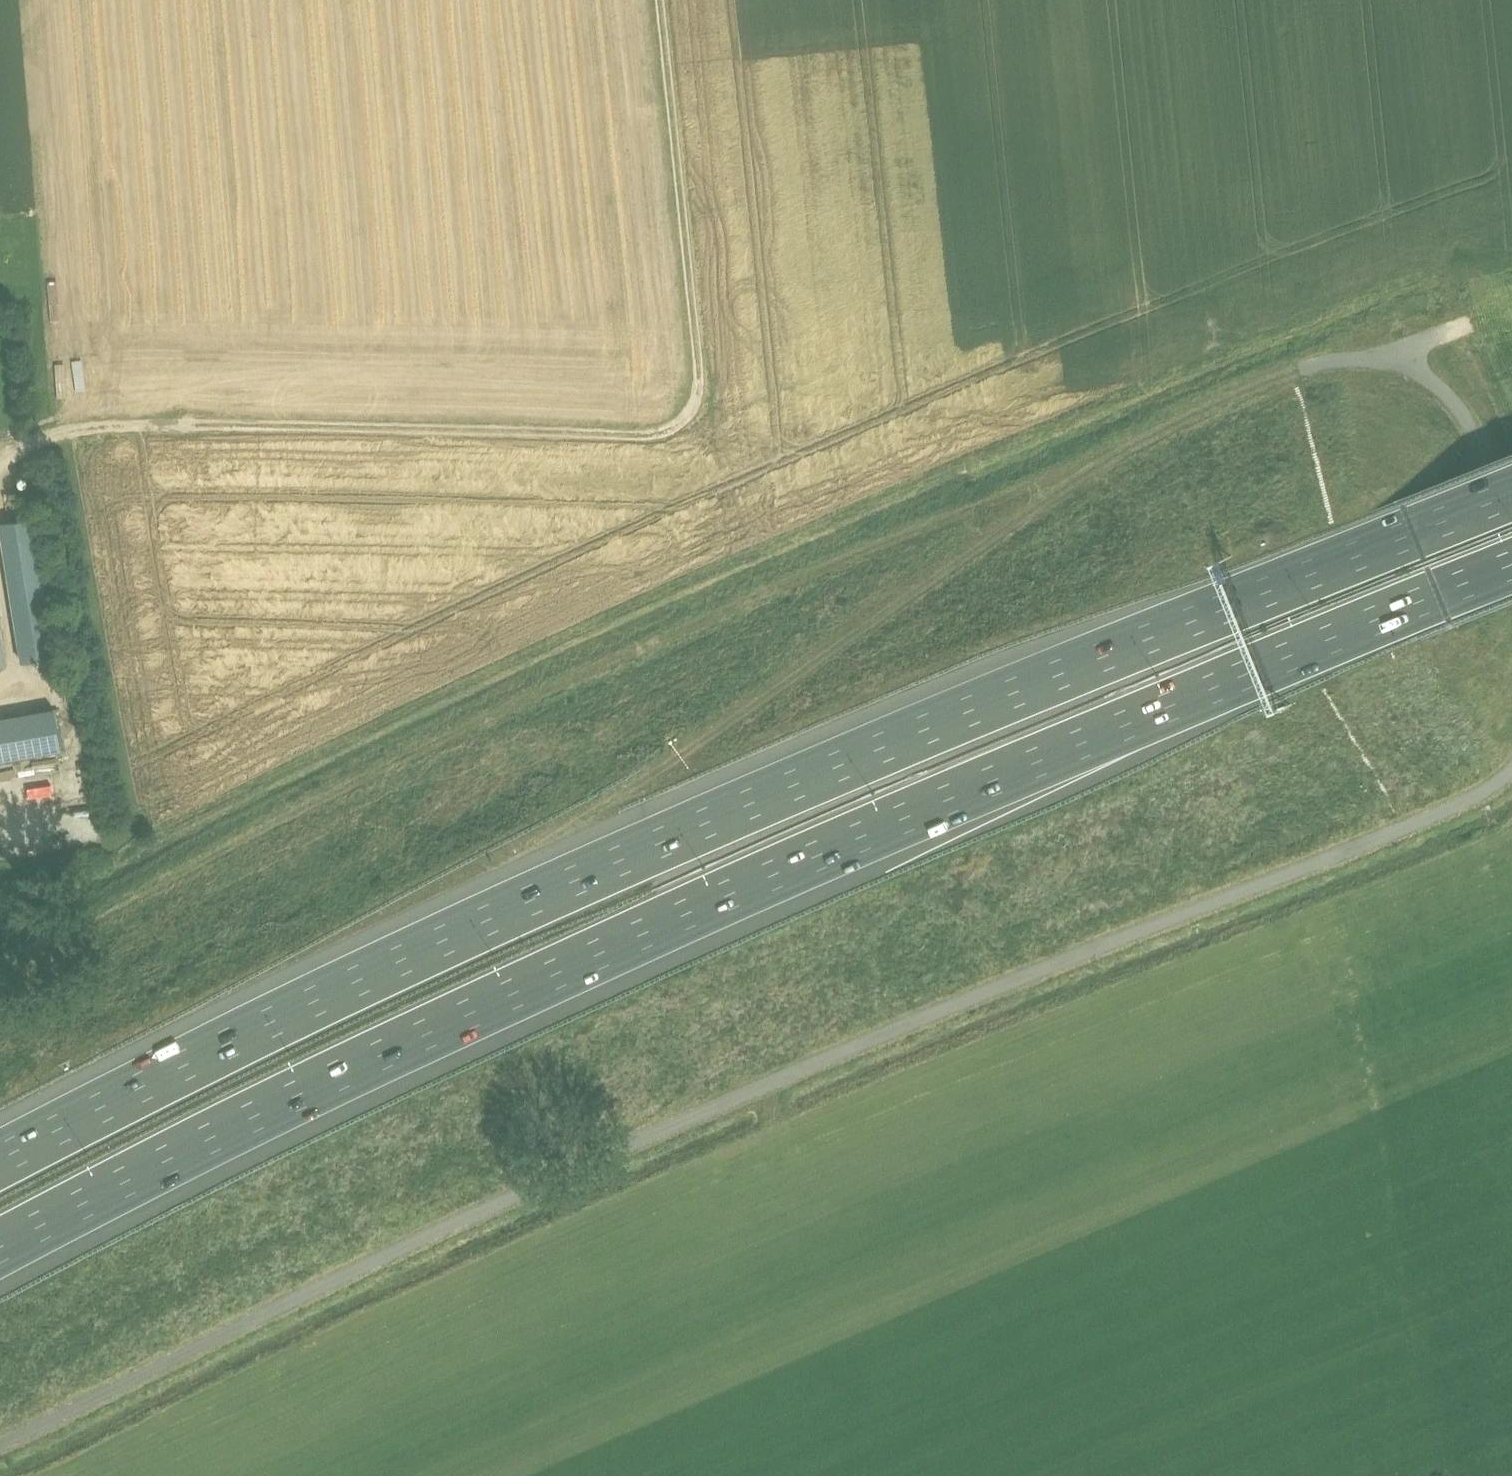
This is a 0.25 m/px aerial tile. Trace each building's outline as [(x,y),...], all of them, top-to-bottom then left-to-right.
[(46,657),(55,656),(32,516),(0,522),(0,537),(20,662),(46,657)] [(1166,690),(1191,684),(1189,676),(1164,682),(1166,690)] [(0,715),(0,760),(61,748),(53,705),(0,715)]
